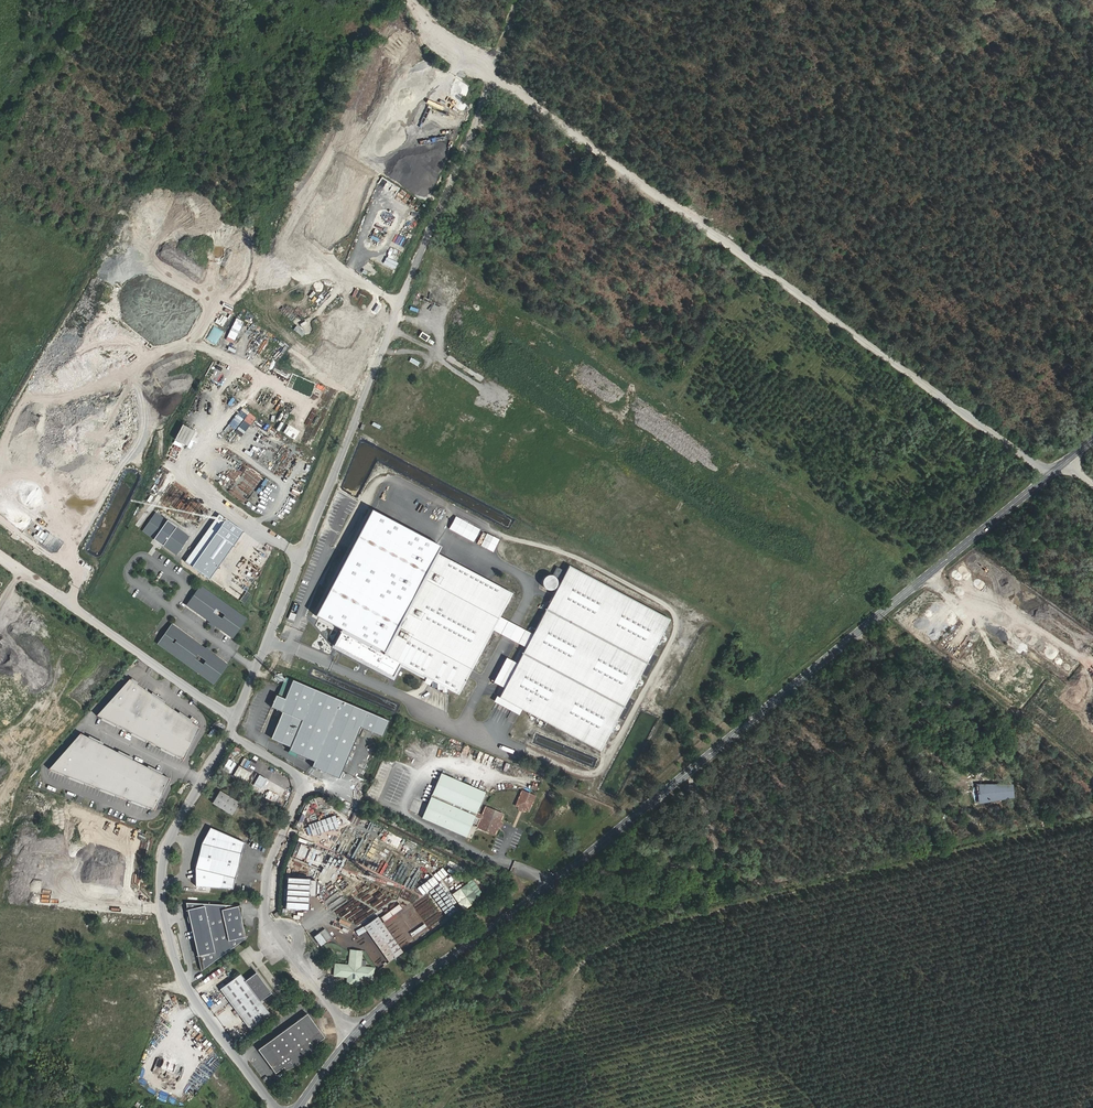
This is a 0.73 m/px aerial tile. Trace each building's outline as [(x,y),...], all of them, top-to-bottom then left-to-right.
[(161,363),(159,367),(163,369),(160,375),(163,376),(168,367),(161,363)] [(409,376),(413,367),(409,365),(404,374),(409,376)] [(211,385),(208,389),(214,394),(217,389),(211,385)] [(172,440),(166,452),(173,456),(180,444),(172,440)] [(247,448),(250,451),(255,446),(253,443),(247,448)] [(436,552),(439,546),(369,508),(312,614),(341,629),(332,646),(336,648),(392,677),(399,663),(456,693),(491,628),(497,616),(510,592),(436,552)] [(221,516),(214,511),(180,559),(187,564),(221,516)] [(238,529),(221,516),(187,564),(204,576),(238,529)] [(455,516),(448,529),(473,541),(480,528),(455,516)] [(153,539),(162,546),(176,526),(167,520),(153,539)] [(476,544),(493,552),(499,539),(482,531),(476,544)] [(39,542),(41,538),(34,534),(31,538),(39,542)] [(668,619),(567,564),(530,634),(523,646),(497,695),(598,750),(668,619)] [(546,573),(540,586),(552,590),(557,578),(546,573)] [(182,602),(228,635),(242,616),(195,583),(182,602)] [(246,603),(250,594),(246,592),(242,601),(246,603)] [(530,634),(497,616),(491,628),(523,646),(530,634)] [(154,642),(210,682),(224,662),(205,650),(201,646),(167,622),(154,642)] [(128,672),(95,709),(100,711),(115,719),(129,726),(144,734),(159,741),(174,749),(181,753),(197,721),(190,716),(176,706),(163,697),(149,687),(136,678),(129,673),(128,672)] [(288,679),(281,675),(273,693),(280,696),(288,679)] [(336,699),(288,679),(280,696),(273,693),(272,693),(268,703),(278,707),(277,710),(279,710),(268,736),(287,744),(285,749),(292,752),(310,759),(336,699)] [(164,695),(150,685),(149,687),(163,697),(164,695)] [(384,719),(336,699),(310,759),(307,765),(334,776),(356,725),(378,734),(384,719)] [(192,714),(178,705),(176,706),(190,716),(192,714)] [(100,711),(99,713),(114,721),(115,719),(100,711)] [(129,726),(128,728),(143,736),(144,734),(129,726)] [(79,727),(47,762),(67,770),(82,776),(98,782),(114,788),(129,794),(144,800),(152,803),(168,772),(161,768),(145,761),(131,753),(116,746),(101,738),(86,731),(79,727)] [(102,736),(87,729),(86,731),(101,738),(102,736)] [(159,741),(158,743),(173,751),(174,749),(159,741)] [(132,751),(117,744),(116,746),(131,753),(132,751)] [(162,766),(146,759),(145,761),(161,768),(162,766)] [(244,763),(237,773),(247,778),(253,769),(244,763)] [(67,770),(66,772),(82,778),(82,776),(67,770)] [(257,774),(249,788),(259,794),(267,779),(257,774)] [(479,797),(435,779),(418,823),(462,841),(469,820),(477,823),(474,833),(490,839),(498,819),(482,812),(478,820),(471,816),(479,797)] [(98,782),(97,784),(113,790),(114,788),(98,782)] [(1013,784),(977,784),(977,801),(1013,800),(1013,784)] [(220,786),(213,798),(232,810),(240,798),(220,786)] [(129,794),(128,796),(144,802),(144,800),(129,794)] [(530,802),(518,797),(512,811),(524,816),(530,802)] [(325,807),(313,812),(316,817),(327,812),(325,807)] [(353,812),(350,818),(358,822),(361,817),(353,812)] [(336,815),(310,826),(315,836),(340,826),(336,815)] [(244,837),(210,822),(201,838),(195,863),(195,881),(232,884),(244,837)] [(443,880),(451,893),(461,887),(456,880),(450,884),(446,878),(443,880)] [(310,880),(287,879),(285,909),(308,911),(309,897),(315,897),(316,881),(310,881),(310,880)] [(467,885),(453,895),(463,910),(477,900),(467,885)] [(189,923),(242,927),(240,916),(241,901),(185,897),(185,899),(186,914),(189,923)] [(398,917),(395,913),(402,909),(399,905),(379,917),(384,925),(398,917)] [(280,911),(276,906),(271,909),(275,915),(280,911)] [(402,953),(378,918),(364,928),(389,963),(402,953)] [(242,927),(189,923),(190,928),(197,965),(243,933),(243,932),(242,927)] [(324,928),(313,937),(320,947),(331,938),(324,928)] [(360,953),(349,952),(348,967),(334,965),(333,977),(347,978),(346,983),(357,984),(358,979),(371,981),(372,969),(359,968),(360,953)] [(251,970),(241,977),(236,971),(215,985),(245,1026),(265,1012),(255,998),(265,990),(251,970)] [(278,1030),(297,1060),(298,1060),(298,1059),(299,1058),(300,1058),(301,1057),(302,1056),(303,1055),(304,1055),(305,1054),(306,1053),(307,1053),(307,1052),(308,1051),(309,1050),(310,1049),(310,1048),(311,1048),(311,1047),(313,1046),(313,1044),(314,1044),(315,1042),(316,1041),(316,1040),(317,1039),(317,1038),(320,1036),(303,1012),(278,1030)] [(297,1060),(278,1030),(254,1047),(271,1071),(274,1069),(275,1068),(278,1068),(279,1068),(281,1067),(284,1066),(285,1066),(288,1065),(289,1064),(291,1064),(293,1063),(293,1062),(295,1061),(296,1061),(297,1060)] [(134,1106),(136,1107),(139,1107),(143,1102),(139,1099),(134,1106)]
